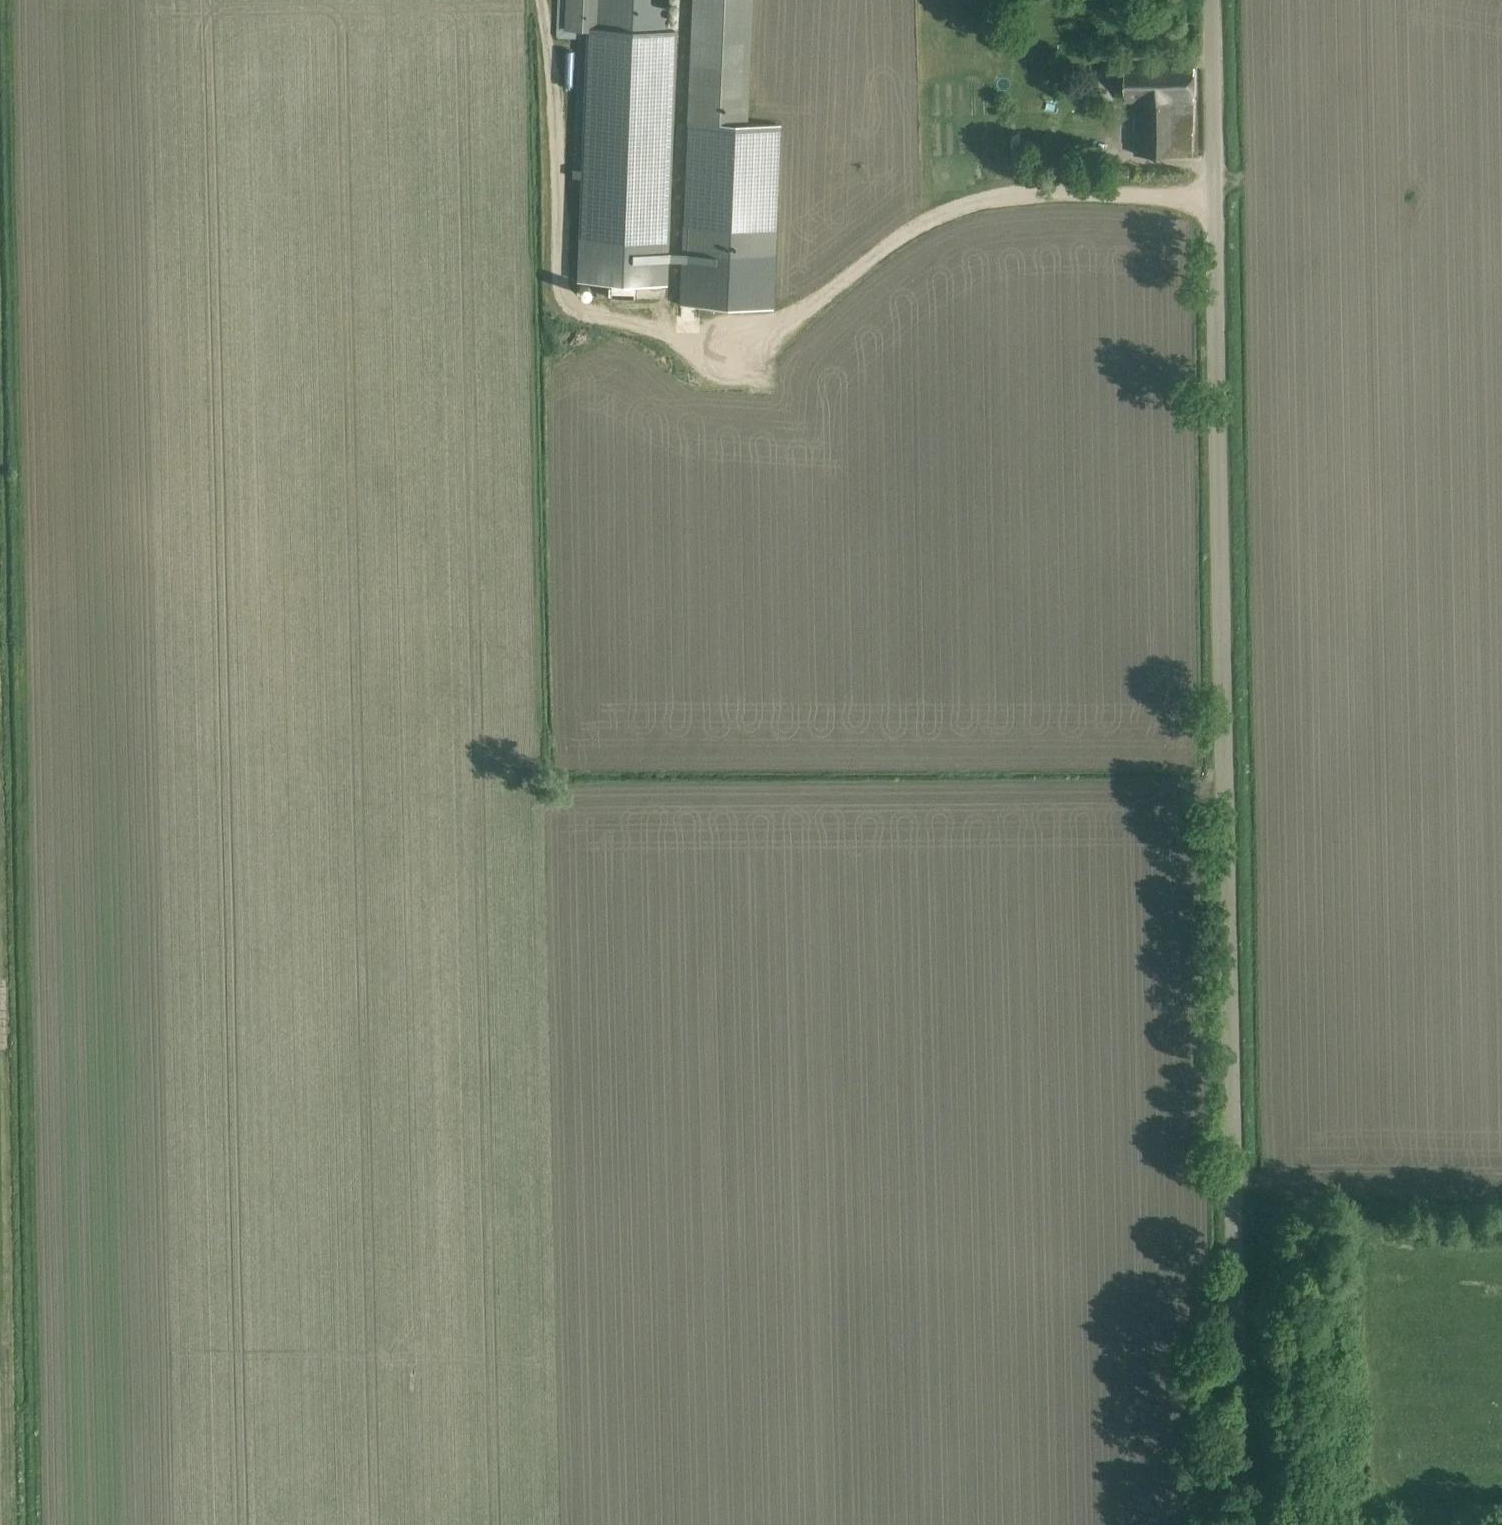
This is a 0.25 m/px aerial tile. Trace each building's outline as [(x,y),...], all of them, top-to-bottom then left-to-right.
[(564,30),(586,31),(577,279),(597,280),(596,297),(636,298),(637,282),(667,283),(676,30),(667,29),(668,0),(565,0),(564,30)] [(687,123),(682,304),(771,307),(779,126),(749,125),(754,0),(693,0),(687,123)] [(1135,101),(1135,153),(1191,155),(1194,100),(1194,70),(1125,69),(1125,71),(1122,72),(1118,73),(1115,76),(1115,82),(1116,89),(1118,91),(1122,92),(1125,92),(1125,101),(1135,101)]
